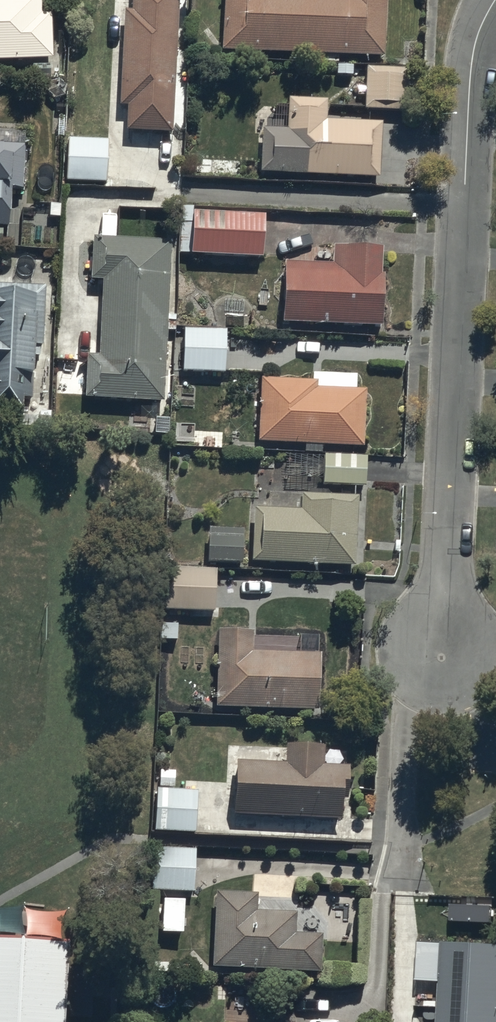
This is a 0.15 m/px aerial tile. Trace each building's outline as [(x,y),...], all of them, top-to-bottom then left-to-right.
[(54,54),(53,0),(0,0),(0,56),(54,54)] [(179,0),(135,0),(134,16),(124,16),(121,112),(129,113),(128,138),(174,140),(179,0)] [(221,58),(322,63),(322,66),(338,67),(339,64),(384,65),(386,0),(224,0),(221,58)] [(407,72),(367,72),(365,116),(405,118),(407,72)] [(288,135),(261,133),(259,180),(381,185),(383,129),(326,127),(327,107),(289,105),(288,135)] [(71,139),(68,140),(67,186),(107,188),(109,137),(71,136),(71,139)] [(0,140),(0,225),(18,226),(24,142),(0,140)] [(263,256),(263,214),(194,213),(194,216),(179,216),(179,250),(191,250),(191,254),(263,256)] [(163,409),(171,249),(93,245),(91,286),(105,287),(102,361),(87,361),(85,361),(83,405),(163,409)] [(380,277),(382,250),(333,248),(332,265),(285,262),(281,324),(381,330),(384,277),(380,277)] [(42,283),(0,280),(0,420),(32,422),(42,283)] [(224,379),(226,333),(184,331),(183,377),(224,379)] [(312,387),(260,384),(258,449),(364,453),(365,399),(356,399),(357,381),(312,380),(312,387)] [(367,459),(324,458),(323,490),(366,492),(367,459)] [(356,574),(359,504),(301,502),(301,518),(253,516),(251,570),(356,574)] [(242,570),(243,536),(210,535),(209,569),(242,570)] [(215,618),(215,572),(157,571),(157,618),(215,618)] [(300,638),(299,660),(252,658),(253,637),(218,635),(215,714),(319,718),(321,660),(318,660),(319,639),(300,638)] [(286,770),(237,769),(235,821),(342,824),(343,806),(349,806),(350,773),(325,772),(326,755),(324,754),(286,753),(286,770)] [(153,840),(197,841),(199,794),(177,793),(177,778),(155,777),(153,840)] [(193,900),(195,852),(152,852),(151,898),(193,900)] [(257,900),(215,897),(213,974),(321,977),(322,941),(297,940),(297,919),(257,918),(257,900)] [(0,939),(0,1021),(65,1021),(69,943),(0,939)] [(433,947),(433,957),(441,958),(440,962),(434,962),(432,988),(440,989),(438,1021),(495,1021),(495,949),(433,947)]
